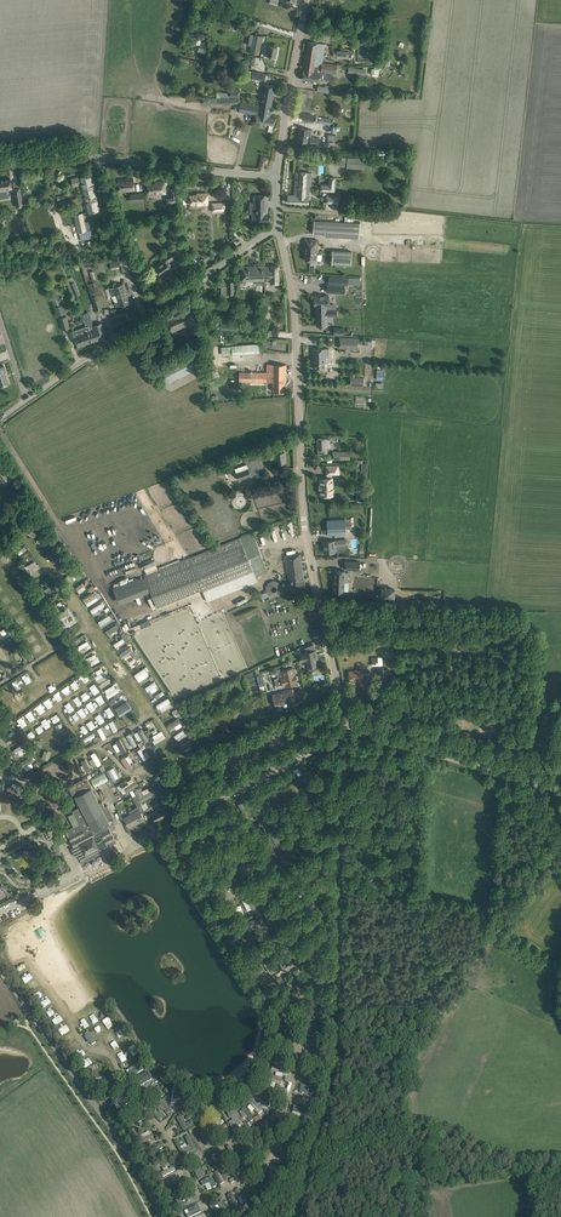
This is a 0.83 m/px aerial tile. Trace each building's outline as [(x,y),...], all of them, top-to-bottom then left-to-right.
[(259,54),(262,36),(250,34),(248,45),(251,45),(249,52),(259,54)] [(322,62),(325,44),(314,42),(308,41),(303,70),(313,71),(314,65),(321,66),(322,62)] [(264,55),(269,56),(275,57),(277,47),(269,46),(268,49),(265,49),(264,55)] [(348,51),(337,50),(336,59),(348,60),(348,51)] [(243,66),(246,57),(238,54),(236,60),(238,60),(237,64),(243,66)] [(338,65),(322,62),(321,66),(314,65),(313,71),(303,70),(302,79),(320,82),(321,73),(320,73),(321,71),(336,74),(338,65)] [(355,68),(354,74),(365,76),(365,75),(366,73),(378,75),(379,67),(374,66),(366,69),(365,69),(357,68),(355,68)] [(252,71),(251,78),(265,80),(266,73),(252,71)] [(238,111),(256,114),(254,121),(268,124),(274,125),(275,118),(269,117),(271,107),(275,86),(264,84),(260,105),(240,102),(238,111)] [(229,98),(229,97),(239,98),(240,90),(230,89),(230,93),(221,92),(220,97),(229,98)] [(309,144),(319,146),(320,138),(311,137),(312,129),(309,129),(300,127),(298,140),(309,142),(309,144)] [(347,157),(347,167),(363,168),(363,167),(371,167),(372,159),(347,157)] [(309,191),(311,172),(296,171),(294,190),(309,191)] [(84,196),(95,193),(91,175),(80,177),(84,196)] [(319,190),(334,191),(335,177),(329,176),(328,184),(320,184),(319,190)] [(0,179),(0,198),(8,196),(7,189),(12,189),(11,178),(0,179)] [(127,179),(118,180),(119,191),(135,190),(134,178),(127,179)] [(160,193),(166,193),(165,181),(155,182),(147,183),(148,193),(160,193)] [(20,187),(14,188),(17,207),(23,206),(20,187)] [(309,203),(309,191),(294,190),(294,195),(288,194),(287,202),(309,203)] [(88,212),(93,211),(99,209),(95,193),(84,196),(79,197),(80,203),(85,202),(88,212)] [(190,195),(183,195),(183,205),(191,205),(191,207),(201,207),(201,204),(208,203),(207,193),(197,193),(197,194),(190,195)] [(325,203),(339,203),(340,195),(325,194),(325,203)] [(253,214),(252,214),(252,222),(271,221),(270,212),(268,213),(268,195),(254,195),(253,214)] [(212,211),(225,211),(224,202),(212,203),(212,211)] [(92,228),(85,230),(82,213),(75,215),(79,231),(81,240),(94,237),(92,228)] [(360,223),(331,221),(314,220),(313,233),(325,234),(324,236),(326,236),(359,238),(360,223)] [(166,221),(165,223),(162,229),(168,231),(171,225),(169,225),(170,222),(166,221)] [(305,239),(304,250),(306,250),(305,260),(316,261),(321,261),(322,254),(317,253),(318,240),(305,239)] [(173,268),(169,262),(178,255),(174,248),(160,258),(162,261),(158,264),(159,265),(155,268),(160,275),(168,270),(169,271),(173,268)] [(341,265),(342,251),(332,250),(332,265),(341,265)] [(264,266),(265,280),(271,280),(271,283),(278,283),(279,265),(270,266),(264,266)] [(241,266),(241,272),(241,281),(265,280),(264,266),(241,266)] [(335,277),(334,285),(348,286),(348,278),(335,277)] [(80,294),(75,281),(70,283),(75,296),(80,294)] [(228,286),(221,286),(221,296),(228,296),(228,294),(234,293),(234,287),(234,281),(228,281),(228,286)] [(98,296),(95,287),(94,283),(88,284),(92,297),(98,296)] [(111,296),(117,294),(125,291),(123,283),(109,288),(111,296)] [(125,291),(117,294),(111,296),(112,298),(113,298),(114,300),(116,302),(119,301),(121,308),(127,308),(125,303),(129,302),(125,291)] [(316,305),(316,306),(329,306),(329,301),(329,300),(328,300),(328,295),(324,295),(320,295),(315,295),(315,300),(315,301),(315,305),(316,305)] [(92,298),(95,309),(101,307),(98,296),(92,297),(92,298)] [(59,316),(59,315),(68,312),(65,303),(61,305),(59,297),(53,299),(59,316)] [(329,306),(316,306),(317,317),(316,317),(316,325),(321,325),(323,325),(324,325),(324,316),(337,315),(336,309),(329,309),(329,306)] [(195,321),(190,310),(166,318),(172,332),(195,321)] [(71,327),(67,316),(59,318),(62,330),(71,327)] [(106,337),(104,331),(101,323),(94,325),(91,316),(83,319),(86,326),(86,327),(88,326),(90,332),(89,332),(92,341),(106,337)] [(73,331),(78,346),(92,341),(89,332),(90,332),(88,326),(86,327),(86,326),(73,331)] [(359,338),(340,337),(339,348),(358,349),(359,338)] [(221,354),(258,353),(258,344),(221,345),(221,354)] [(330,348),(314,348),(314,354),(315,354),(315,369),(326,368),(325,354),(330,354),(330,348)] [(189,352),(157,369),(163,380),(165,385),(174,380),(173,379),(177,377),(178,378),(194,371),(193,369),(197,367),(194,361),(198,359),(194,352),(190,354),(189,352)] [(273,382),(273,391),(284,391),(284,379),(286,380),(286,364),(267,364),(267,372),(239,372),(239,381),(273,382)] [(4,365),(0,366),(0,386),(9,383),(9,382),(6,375),(5,373),(6,373),(4,365)] [(350,383),(350,385),(362,386),(363,378),(351,377),(350,381),(350,383)] [(318,447),(318,454),(327,454),(327,448),(333,448),(333,442),(330,442),(330,438),(325,438),(318,438),(317,438),(318,443),(317,443),(317,447),(318,447)] [(275,450),(270,451),(270,457),(276,456),(277,463),(286,462),(284,451),(276,452),(275,450)] [(332,459),(347,459),(347,451),(342,451),(332,451),(332,459)] [(260,457),(249,460),(254,474),(264,471),(260,457)] [(319,489),(320,489),(320,496),(333,495),(332,477),(332,474),(339,473),(338,465),(326,465),(326,474),(328,474),(328,478),(320,478),(320,484),(319,484),(319,489)] [(248,468),(236,472),(239,480),(250,475),(248,468)] [(2,469),(0,470),(0,477),(2,481),(8,477),(2,469)] [(327,535),(333,534),(346,534),(345,529),(351,529),(351,518),(345,519),(327,520),(327,535)] [(32,522),(25,531),(28,534),(36,525),(32,522)] [(38,543),(42,542),(43,544),(49,540),(45,533),(36,539),(38,543)] [(156,605),(202,588),(206,600),(258,580),(256,576),(264,573),(256,551),(258,550),(257,547),(256,548),(252,539),(244,542),(242,536),(158,569),(146,573),(144,574),(156,605)] [(79,555),(82,553),(72,539),(69,541),(79,555)] [(325,553),(331,552),(337,552),(336,546),(342,546),(341,539),(330,540),(324,541),(325,553)] [(17,551),(19,555),(27,549),(24,545),(17,551)] [(46,552),(49,557),(55,553),(52,548),(46,552)] [(284,555),(288,586),(305,584),(300,553),(284,555)] [(30,572),(39,568),(35,560),(24,566),(26,569),(28,568),(30,572)] [(345,561),(344,569),(359,569),(360,561),(359,561),(345,561)] [(333,590),(333,591),(344,591),(344,590),(348,591),(348,582),(348,572),(345,571),(345,570),(334,569),(333,590)] [(394,588),(382,588),(382,596),(394,597),(394,588)] [(90,600),(91,603),(99,599),(94,591),(82,599),(85,603),(90,600)] [(56,611),(65,606),(61,600),(53,605),(56,611)] [(92,613),(104,606),(102,601),(89,609),(92,613)] [(109,613),(113,610),(109,603),(105,606),(109,613)] [(58,614),(61,619),(69,614),(65,608),(58,614)] [(107,634),(118,628),(116,623),(105,630),(107,634)] [(82,647),(80,645),(76,647),(80,653),(91,646),(89,643),(82,647)] [(305,653),(300,654),(301,661),(306,660),(308,667),(309,666),(309,670),(315,669),(314,665),(317,665),(316,659),(317,659),(317,655),(315,650),(313,644),(304,648),(305,652),(305,653)] [(122,658),(133,650),(130,646),(119,654),(122,658)] [(27,662),(34,656),(28,648),(20,654),(27,662)] [(90,665),(99,660),(97,656),(88,661),(90,665)] [(47,661),(50,666),(55,663),(52,658),(47,661)] [(141,675),(143,678),(148,675),(144,667),(133,674),(136,678),(141,675)] [(295,673),(293,667),(282,670),(283,676),(281,676),(281,677),(275,678),(276,686),(281,685),(281,687),(297,682),(296,681),(297,681),(295,673)] [(106,669),(94,676),(96,679),(108,673),(106,669)] [(363,671),(349,671),(349,680),(359,680),(359,686),(367,685),(367,679),(370,679),(369,674),(363,674),(363,671)] [(62,676),(57,679),(61,684),(66,681),(62,676)] [(72,683),(74,687),(82,682),(79,678),(72,683)] [(153,681),(145,687),(152,698),(150,699),(152,702),(164,694),(161,689),(159,690),(153,681)] [(49,692),(54,689),(51,684),(46,687),(49,692)] [(67,685),(62,689),(65,694),(71,690),(67,685)] [(107,699),(119,691),(116,687),(105,694),(107,699)] [(292,689),(272,694),(275,706),(283,704),(287,703),(289,702),(288,698),(294,697),(292,689)] [(56,701),(62,699),(59,692),(53,694),(56,701)] [(36,701),(41,698),(38,693),(33,696),(36,701)] [(80,695),(75,698),(79,704),(84,701),(80,695)] [(167,697),(155,705),(158,709),(170,701),(167,697)] [(114,706),(117,715),(131,710),(128,701),(114,706)] [(25,710),(29,707),(25,702),(21,705),(25,710)] [(70,703),(65,706),(69,711),(74,707),(70,703)] [(167,724),(170,729),(181,722),(178,717),(167,724)] [(150,728),(156,725),(153,719),(147,722),(150,728)] [(112,720),(108,722),(112,732),(117,730),(112,720)] [(55,724),(57,732),(63,731),(61,722),(55,724)] [(7,733),(9,737),(18,731),(13,723),(1,731),(4,735),(7,733)] [(182,729),(173,735),(178,741),(186,735),(182,729)] [(165,738),(163,733),(161,734),(160,731),(151,736),(154,743),(165,738)] [(84,741),(95,736),(93,732),(82,738),(84,741)] [(132,747),(136,745),(129,732),(125,735),(132,747)] [(113,744),(118,754),(125,751),(119,738),(115,741),(115,742),(113,744)] [(21,755),(26,750),(22,745),(17,751),(21,755)] [(149,757),(146,751),(143,752),(140,748),(137,750),(143,760),(149,757)] [(92,759),(89,760),(93,767),(101,764),(95,751),(90,753),(92,759)] [(128,762),(135,757),(131,751),(119,759),(127,770),(132,767),(128,762)] [(20,761),(25,771),(38,765),(33,755),(20,761)] [(86,772),(91,769),(86,758),(80,761),(86,772)] [(115,777),(118,776),(115,769),(111,770),(110,769),(106,770),(111,781),(116,779),(115,777)] [(104,771),(90,778),(95,787),(109,779),(104,771)] [(177,782),(183,780),(179,771),(174,773),(177,782)] [(109,818),(113,816),(108,805),(105,806),(102,801),(99,803),(91,788),(93,787),(87,777),(87,778),(86,776),(82,778),(83,780),(81,780),(74,783),(75,784),(69,787),(74,797),(75,796),(80,807),(72,811),(73,813),(68,815),(73,826),(65,830),(74,847),(71,848),(75,856),(78,855),(82,862),(101,853),(100,851),(116,842),(108,826),(110,825),(108,821),(110,820),(109,818)] [(165,794),(168,792),(159,776),(154,779),(159,785),(157,786),(156,785),(153,788),(156,792),(160,790),(159,789),(160,788),(162,790),(165,794)] [(122,795),(137,785),(132,777),(117,786),(122,795)] [(141,787),(135,790),(141,802),(152,796),(152,795),(155,793),(153,789),(150,791),(148,787),(142,790),(141,787)] [(132,797),(137,805),(140,803),(136,795),(132,797)] [(171,807),(169,803),(167,801),(164,803),(165,806),(152,812),(151,813),(156,822),(170,814),(167,809),(171,807)] [(144,819),(141,814),(139,809),(137,806),(129,811),(130,814),(123,818),(125,821),(128,826),(136,823),(136,824),(144,819)] [(270,834),(277,847),(283,844),(277,831),(270,834)] [(61,858),(53,862),(58,872),(66,868),(61,858)] [(550,872),(557,865),(555,862),(548,870),(550,872)] [(219,880),(224,890),(229,888),(224,877),(219,880)] [(321,886),(316,888),(320,898),(330,894),(328,889),(323,891),(321,886)] [(242,898),(247,911),(255,907),(250,895),(242,898)] [(325,930),(312,933),(314,938),(322,935),(323,941),(328,940),(325,930)] [(247,965),(249,968),(259,962),(254,955),(250,957),(253,961),(247,965)] [(309,966),(304,969),(310,980),(320,975),(318,970),(312,973),(309,966)] [(25,983),(31,980),(27,975),(22,978),(25,983)] [(35,982),(28,985),(31,991),(38,988),(35,982)] [(47,1015),(55,1009),(52,1006),(44,1011),(47,1015)] [(322,1018),(325,1015),(317,1007),(312,1012),(317,1017),(319,1015),(322,1018)] [(94,1024),(99,1021),(94,1014),(90,1016),(94,1024)] [(61,1016),(52,1021),(55,1026),(64,1021),(61,1016)] [(291,1022),(277,1020),(276,1026),(286,1027),(285,1031),(290,1032),(291,1022)] [(81,1023),(83,1029),(90,1027),(87,1021),(81,1023)] [(314,1031),(311,1031),(311,1037),(324,1036),(324,1022),(319,1022),(319,1024),(314,1024),(314,1031)] [(92,1026),(94,1032),(101,1030),(98,1024),(92,1026)] [(83,1034),(90,1046),(96,1042),(89,1031),(83,1034)] [(104,1039),(108,1044),(114,1041),(110,1035),(104,1039)] [(292,1037),(278,1035),(277,1039),(287,1041),(286,1046),(291,1047),(292,1037)] [(320,1040),(306,1041),(306,1046),(314,1045),(315,1050),(320,1049),(320,1040)] [(275,1056),(274,1061),(282,1062),(282,1067),(288,1068),(289,1058),(275,1056)] [(126,1071),(131,1077),(139,1071),(135,1065),(126,1071)] [(118,1077),(110,1069),(107,1072),(115,1081),(118,1077)] [(318,1072),(303,1070),(302,1075),(310,1077),(309,1080),(317,1082),(318,1072)] [(267,1075),(265,1079),(269,1081),(268,1085),(280,1090),(283,1082),(267,1075)] [(108,1089),(106,1085),(102,1087),(97,1078),(94,1080),(99,1092),(108,1089)] [(150,1097),(152,1102),(163,1097),(161,1092),(150,1097)] [(256,1098),(262,1106),(268,1101),(263,1094),(256,1098)] [(296,1095),(295,1099),(302,1101),(301,1106),(306,1107),(308,1098),(296,1095)] [(163,1107),(167,1115),(172,1113),(164,1098),(154,1103),(158,1110),(163,1107)] [(252,1112),(254,1110),(258,1115),(263,1110),(251,1098),(247,1102),(250,1105),(247,1107),(252,1112)] [(291,1114),(302,1118),(305,1109),(294,1105),(291,1114)] [(239,1110),(245,1122),(251,1119),(246,1107),(239,1110)] [(228,1115),(231,1119),(230,1121),(230,1123),(235,1133),(240,1131),(238,1128),(243,1125),(236,1111),(234,1112),(233,1112),(229,1114),(228,1115)] [(183,1132),(195,1125),(192,1120),(186,1123),(181,1115),(175,1118),(183,1132)] [(128,1123),(133,1132),(137,1130),(135,1125),(142,1121),(140,1117),(128,1123)] [(218,1122),(213,1124),(219,1136),(229,1130),(226,1125),(221,1128),(218,1122)] [(204,1129),(199,1132),(205,1143),(215,1138),(213,1133),(208,1136),(204,1129)] [(140,1146),(154,1139),(151,1134),(138,1141),(140,1146)] [(182,1148),(186,1157),(197,1152),(190,1135),(185,1137),(188,1146),(182,1148)] [(228,1163),(237,1159),(232,1145),(223,1149),(228,1163)] [(160,1163),(170,1158),(166,1150),(156,1154),(160,1163)] [(211,1156),(215,1164),(220,1161),(215,1153),(211,1156)] [(191,1165),(198,1180),(205,1176),(198,1162),(191,1165)] [(230,1166),(233,1177),(240,1175),(237,1164),(230,1166)] [(162,1168),(163,1172),(160,1173),(161,1177),(175,1172),(173,1165),(162,1168)] [(214,1173),(220,1185),(228,1180),(222,1169),(214,1173)] [(180,1175),(167,1179),(169,1186),(183,1182),(180,1175)] [(212,1177),(201,1182),(203,1187),(210,1183),(213,1189),(217,1187),(212,1177)] [(245,1206),(254,1202),(250,1192),(241,1196),(245,1206)] [(233,1209),(239,1206),(233,1193),(227,1195),(233,1209)] [(189,1214),(190,1216),(202,1212),(200,1208),(194,1210),(193,1206),(183,1210),(185,1215),(189,1214)]
